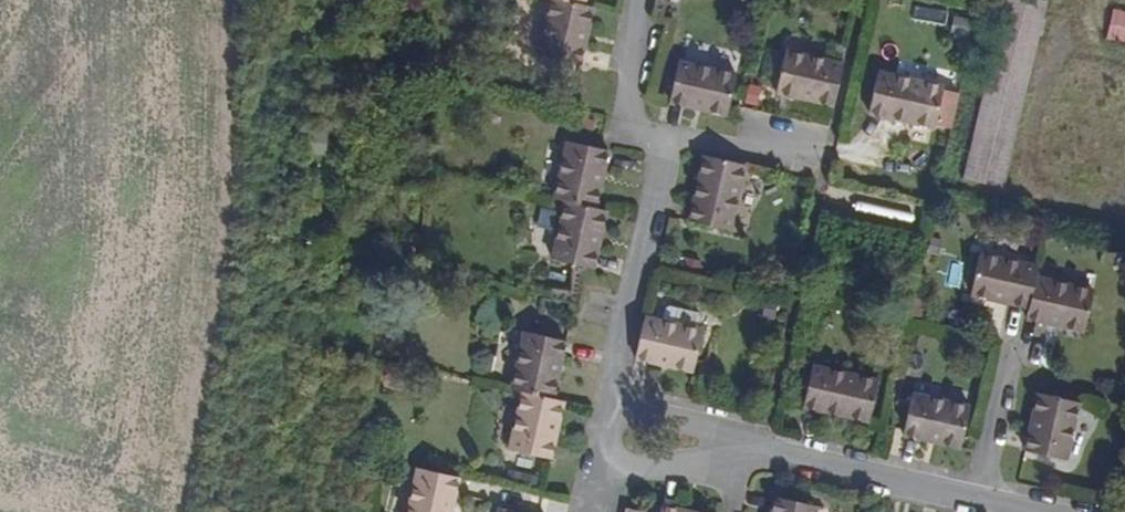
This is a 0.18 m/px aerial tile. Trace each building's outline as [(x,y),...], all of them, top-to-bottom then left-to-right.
[(591,2),(581,0),(548,0),(535,50),(576,60),(591,2)] [(1040,6),(1014,0),(999,0),(956,182),(997,191),(1040,6)] [(1113,6),(1106,43),(1124,46),(1124,9),(1113,6)] [(942,24),(944,12),(916,7),(914,18),(942,24)] [(832,106),(842,66),(780,52),(771,91),(832,106)] [(726,114),(736,73),(674,58),(663,99),(726,114)] [(931,130),(941,88),(873,72),(863,114),(931,130)] [(587,210),(601,151),(559,141),(545,199),(553,201),(587,210)] [(725,229),(740,165),(699,155),(683,219),(725,229)] [(584,269),(598,212),(587,210),(553,201),(539,258),(584,269)] [(1025,309),(1032,278),(1035,267),(974,253),(965,295),(1025,309)] [(1080,333),(1089,291),(1032,278),(1025,309),(1023,319),(1080,333)] [(690,370),(701,327),(699,323),(695,322),(699,304),(664,296),(660,314),(644,310),(634,356),(690,370)] [(545,399),(559,338),(517,328),(503,390),(513,392),(545,399)] [(863,420),(873,379),(806,364),(797,405),(863,420)] [(957,443),(967,402),(906,388),(896,429),(957,443)] [(542,458),(555,402),(545,399),(513,392),(500,448),(542,458)] [(1066,459),(1078,402),(1033,393),(1021,449),(1066,459)] [(457,474),(416,464),(405,511),(448,511),(457,474)] [(826,505),(779,494),(775,511),(824,511),(826,505)]
